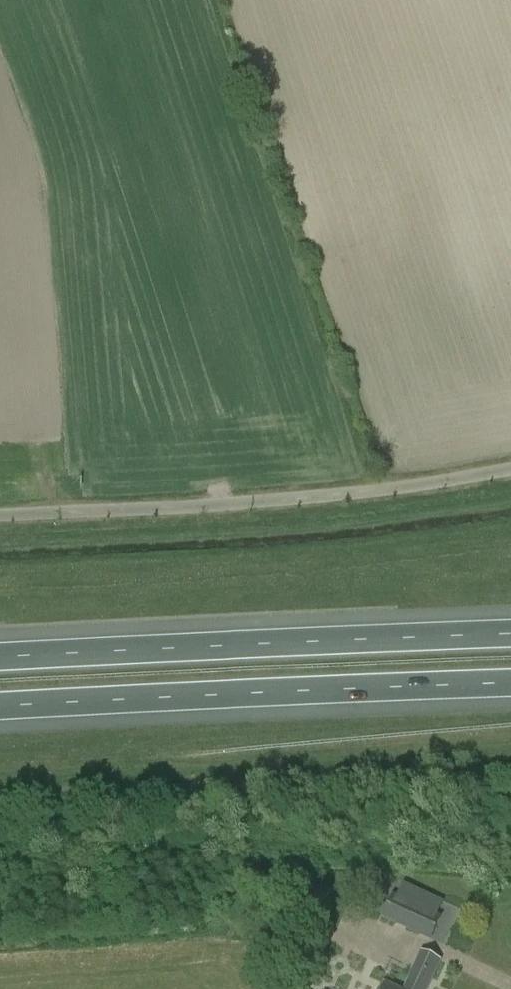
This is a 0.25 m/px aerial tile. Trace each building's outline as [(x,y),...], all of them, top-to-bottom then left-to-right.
[(382,919),(431,942),(443,917),(394,894),(382,919)] [(404,988),(430,988),(442,960),(421,951),(404,988)]
